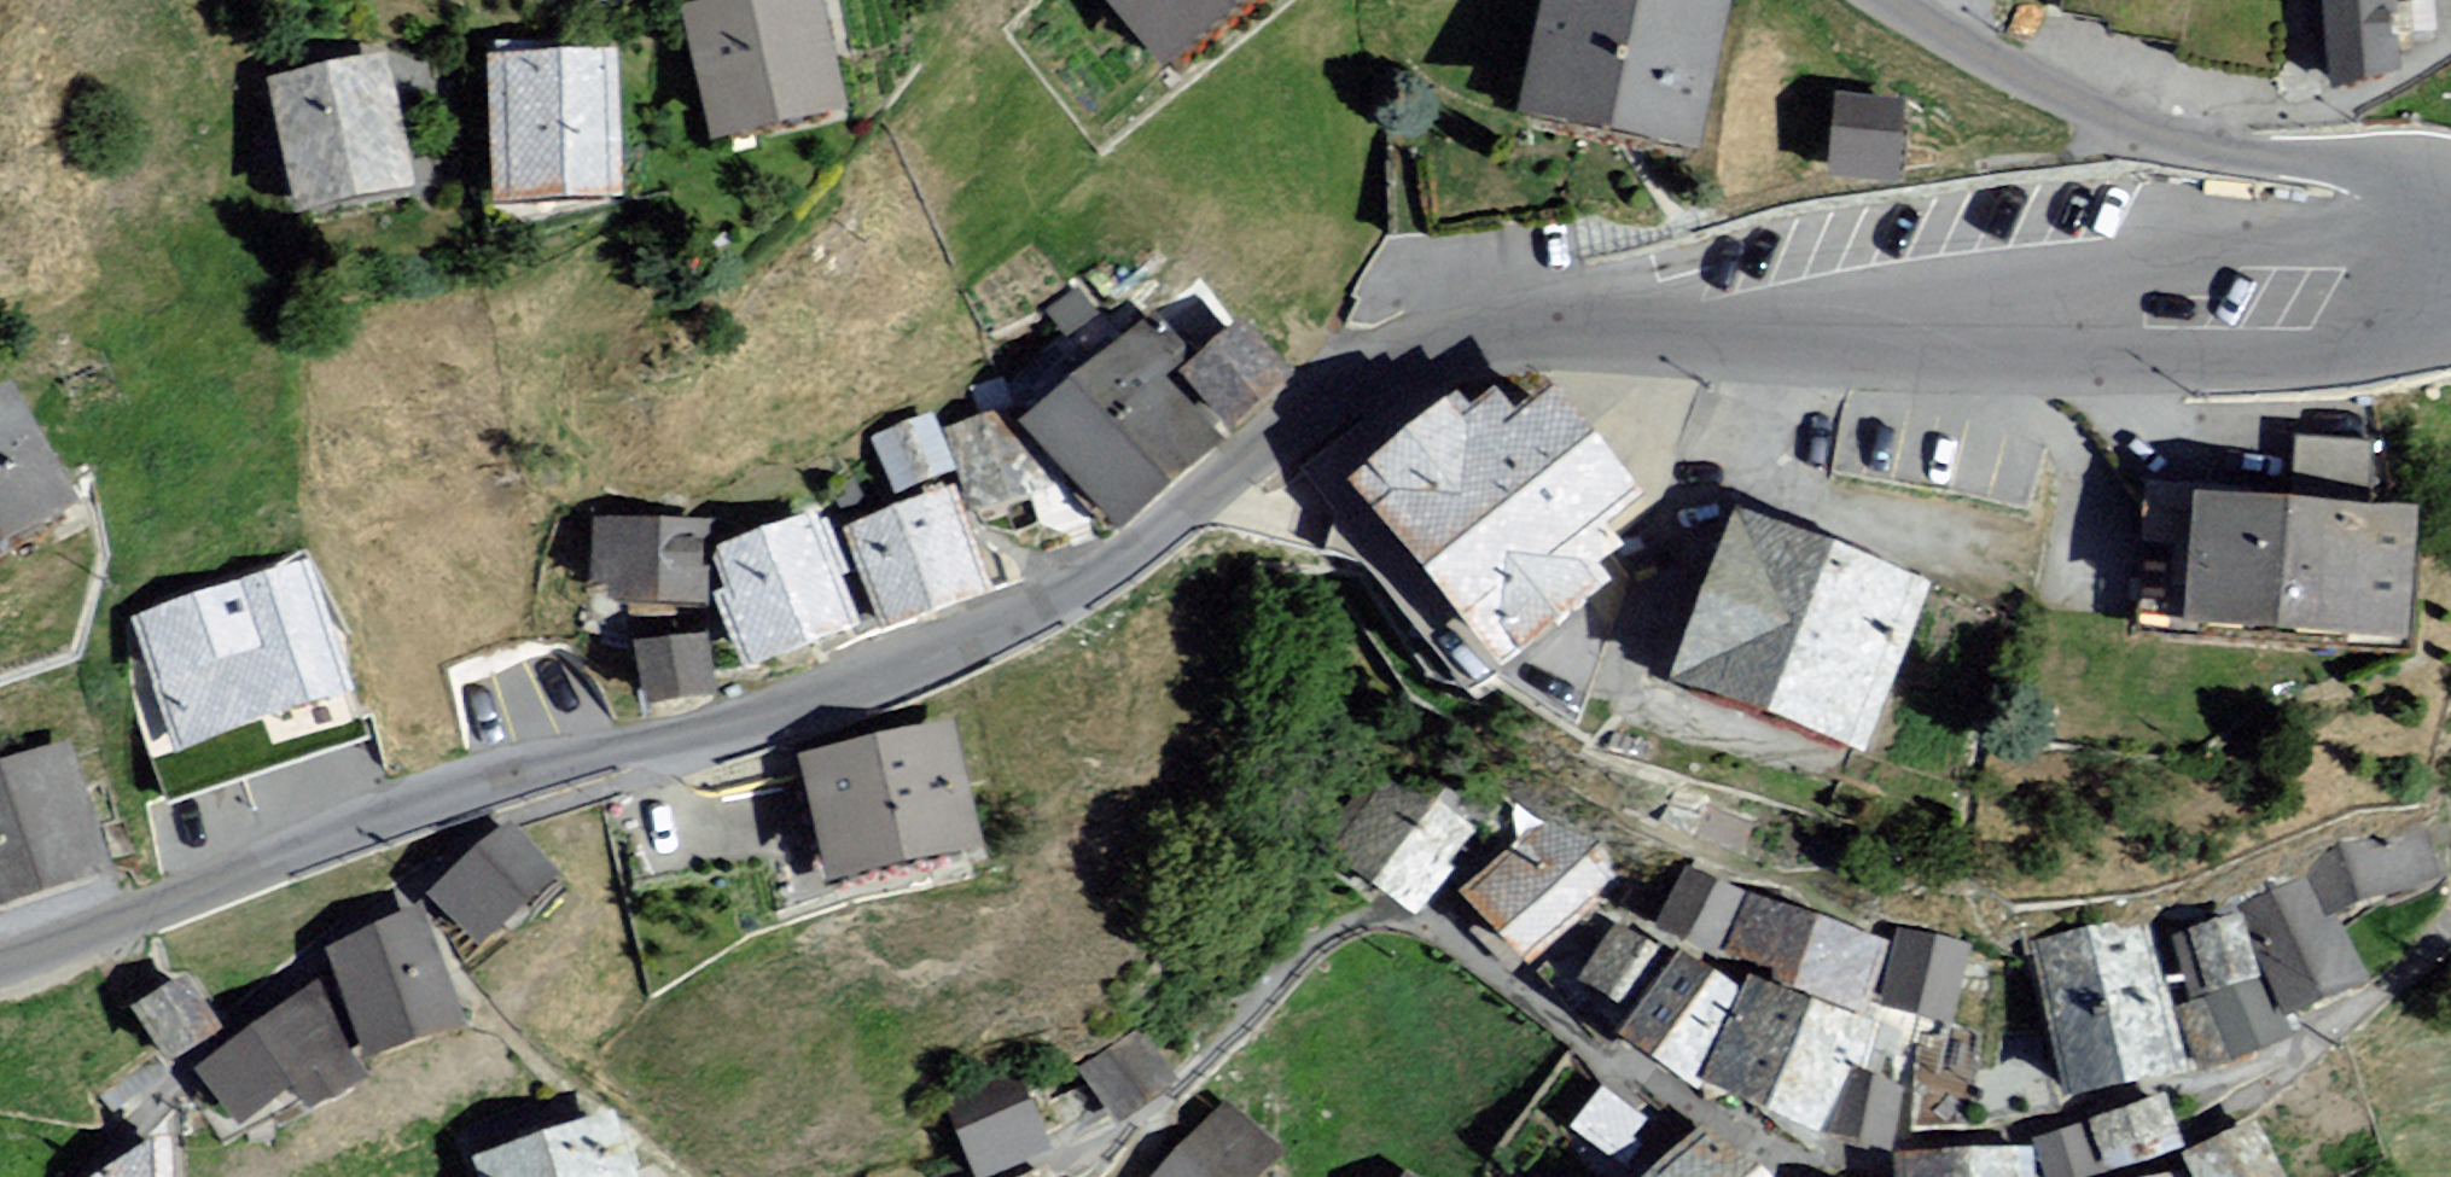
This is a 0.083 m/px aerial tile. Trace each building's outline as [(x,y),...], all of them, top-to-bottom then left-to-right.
[(684,17),(714,152),(839,124),(811,0),(762,0),(684,17)] [(1165,85),(1280,0),(1101,0),(1165,85)] [(1520,132),(1697,165),(1727,0),(1545,0),(1520,132)] [(2324,98),(2391,95),(2386,0),(2319,0),(2324,98)] [(375,56),(262,87),(300,230),(414,200),(375,56)] [(611,64),(494,65),(494,226),(612,226),(611,64)] [(1905,109),(1836,105),(1832,186),(1900,189),(1905,109)] [(1241,344),(1181,388),(1227,451),(1287,407),(1241,344)] [(1137,351),(1027,432),(1115,550),(1227,468),(1137,351)] [(1626,563),(1610,545),(1646,514),(1550,400),(1513,431),(1492,407),(1467,429),(1455,414),(1348,502),(1503,689),(1610,601),(1598,587),(1626,563)] [(0,410),(0,571),(82,525),(14,403),(0,410)] [(925,423),(867,445),(891,505),(948,483),(925,423)] [(2304,499),(2382,500),(2383,450),(2304,449),(2304,499)] [(2189,581),(2190,561),(2193,562),(2195,499),(2157,498),(2155,580),(2189,581)] [(949,500),(853,532),(891,646),(987,614),(949,500)] [(2428,533),(2202,519),(2194,651),(2420,665),(2428,533)] [(702,533),(594,530),(591,612),(699,616),(702,533)] [(1746,530),(1681,702),(1858,770),(1924,598),(1746,530)] [(810,534),(712,566),(752,690),(851,658),(810,534)] [(363,735),(306,563),(133,620),(190,792),(363,735)] [(708,648),(633,651),(636,716),(712,712),(708,648)] [(952,735),(799,763),(823,898),(977,870),(952,735)] [(0,773),(0,917),(105,881),(60,752),(0,773)] [(1543,823),(1463,904),(1527,967),(1607,886),(1543,823)] [(511,828),(427,902),(480,962),(564,889),(511,828)] [(2368,857),(2319,871),(2336,928),(2384,914),(2368,857)] [(1745,896),(1684,876),(1661,945),(1722,966),(1745,896)] [(2286,1040),(2362,1013),(2317,886),(2241,913),(2286,1040)] [(1884,948),(1750,902),(1726,969),(1861,1015),(1884,948)] [(2147,927),(2033,953),(2071,1119),(2185,1092),(2147,927)] [(419,930),(328,965),(371,1076),(462,1041),(419,930)] [(2291,1064),(2244,931),(2171,957),(2218,1090),(2291,1064)] [(1898,937),(1885,1016),(1955,1028),(1968,949),(1898,937)] [(1742,1001),(1671,959),(1617,1049),(1688,1091),(1742,1001)] [(172,1074),(231,1042),(194,976),(136,1009),(172,1074)] [(1869,1036),(1747,989),(1704,1103),(1825,1149),(1869,1036)] [(199,1082),(241,1138),(349,1057),(307,1002),(199,1082)] [(1571,1125),(1620,1158),(1655,1108),(1606,1074),(1571,1125)] [(1904,1100),(1853,1087),(1837,1149),(1888,1162),(1904,1100)] [(1284,1162),(1223,1107),(1159,1176),(1270,1176),(1284,1162)] [(474,1168),(477,1176),(626,1176),(610,1126),(474,1168)] [(2185,1169),(2188,1176),(2277,1176),(2260,1137),(2185,1169)] [(1663,1176),(1741,1176),(1704,1138),(1663,1176)]
